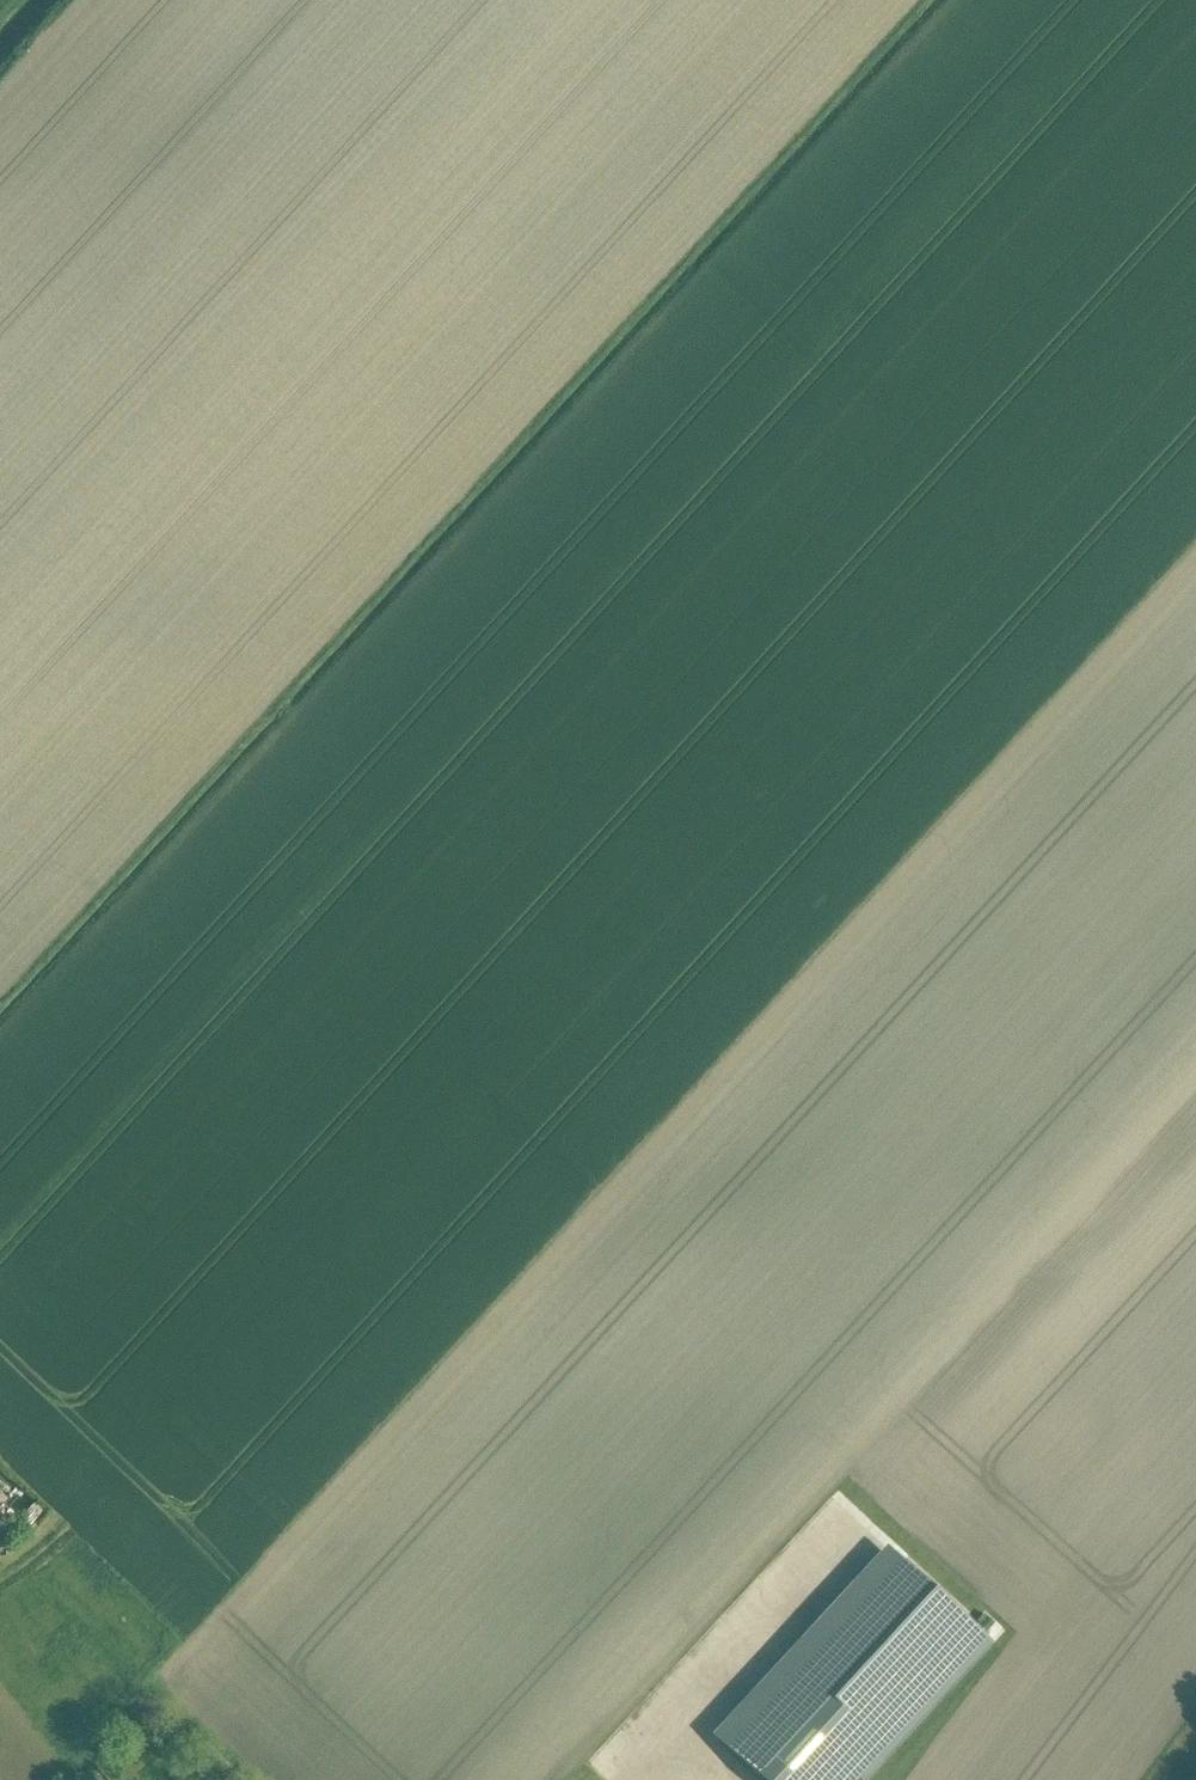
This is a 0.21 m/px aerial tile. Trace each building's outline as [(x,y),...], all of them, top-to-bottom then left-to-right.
[(726,1753),(755,1779),(864,1779),(988,1645),(901,1564),(726,1753)]
